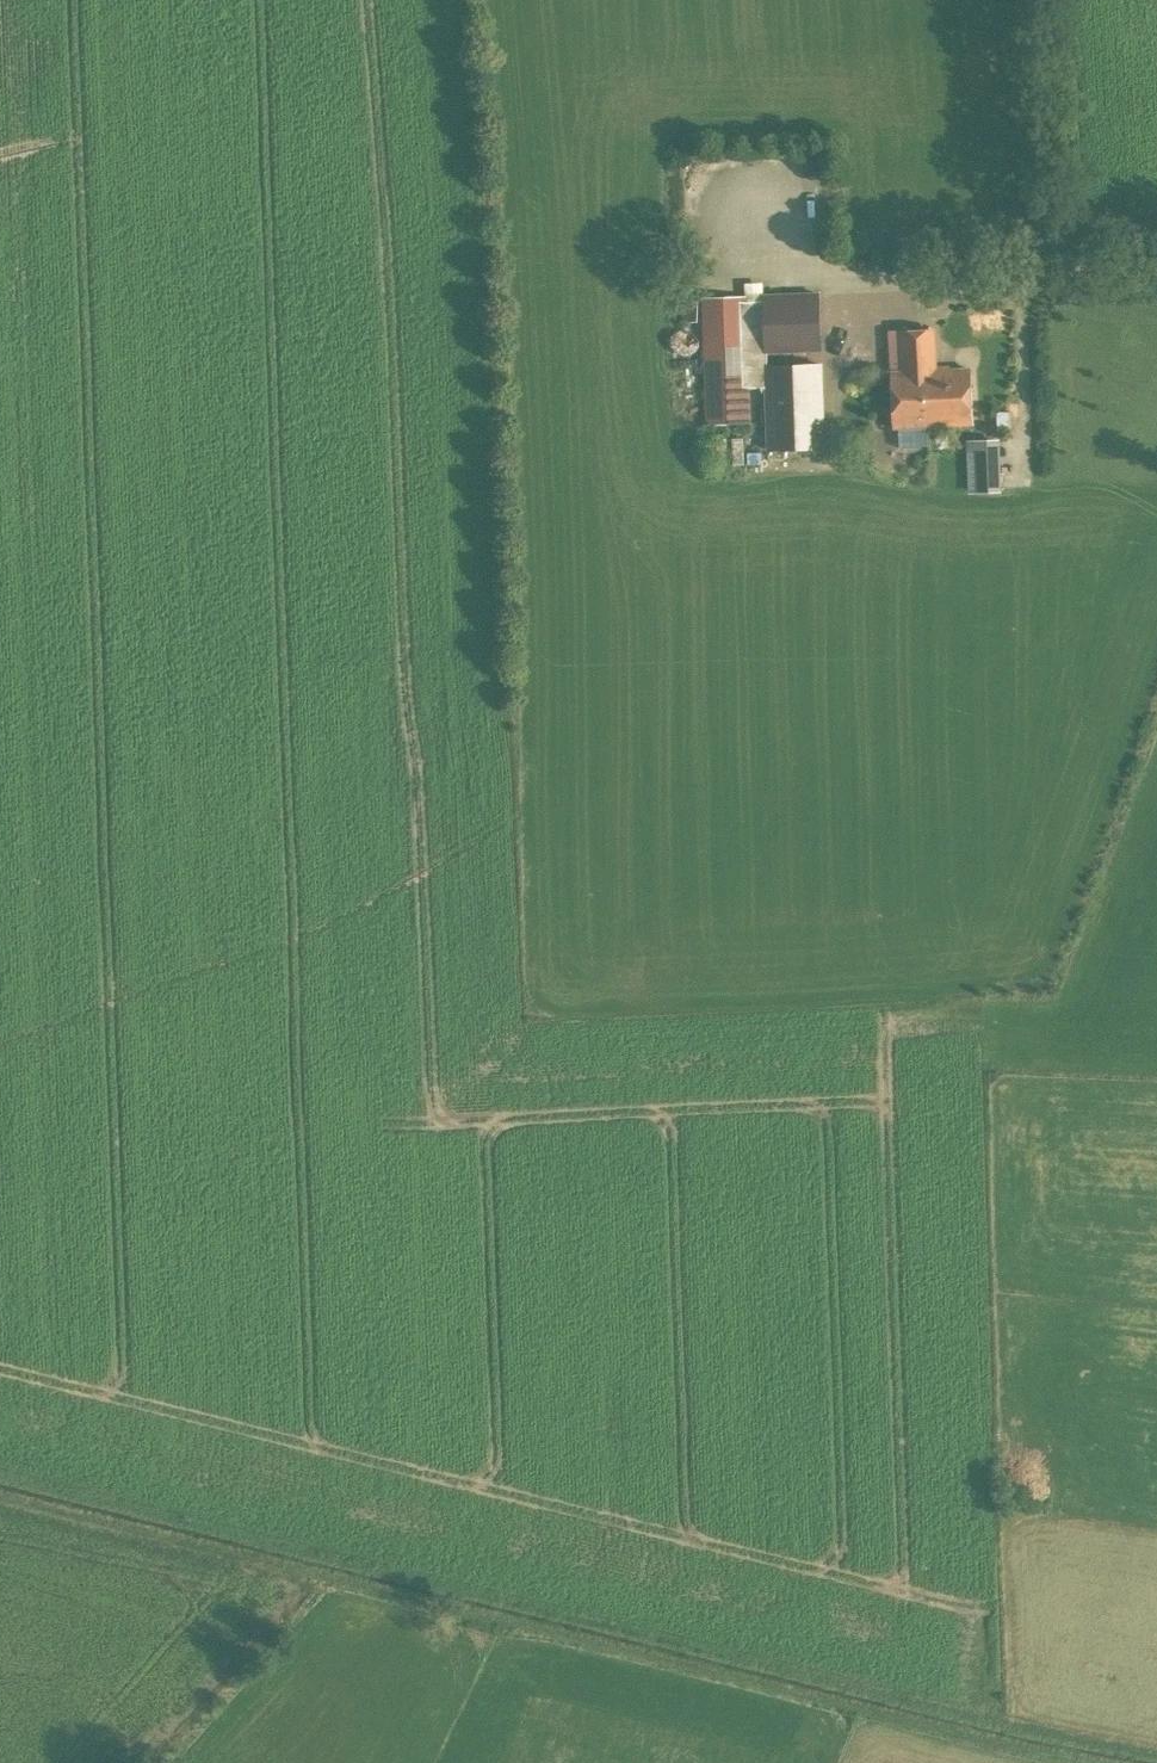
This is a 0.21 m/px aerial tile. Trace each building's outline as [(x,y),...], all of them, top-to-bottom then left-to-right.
[(763,301),(745,302),(745,297),(704,298),(708,424),(749,423),(748,388),(764,387),(766,438),(766,448),(826,447),(824,363),(805,364),(768,365),(767,353),(821,351),(819,292),(763,294),(763,301)] [(698,321),(698,301),(681,301),(681,321),(698,321)] [(926,371),(927,426),(973,424),(970,368),(935,369),(933,329),(916,330),(917,372),(926,371)] [(927,426),(926,371),(917,372),(916,330),(901,330),(903,371),(892,372),(894,428),(899,428),(900,447),(927,446),(927,426)] [(968,492),(1001,491),(999,439),(966,440),(968,492)]
